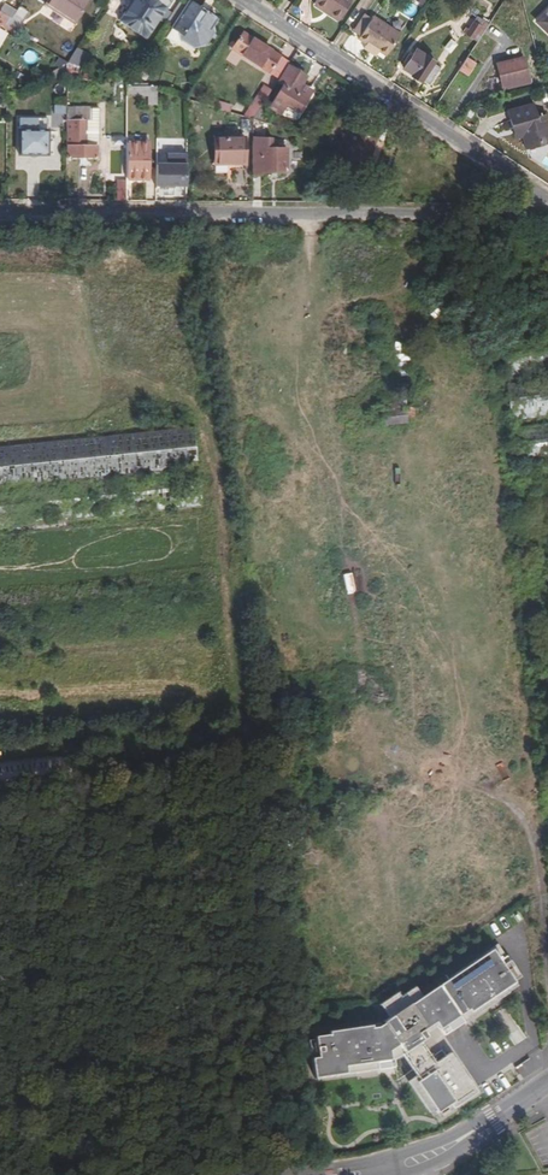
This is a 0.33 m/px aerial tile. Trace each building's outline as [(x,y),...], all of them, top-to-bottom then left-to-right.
[(87,5),(79,0),(50,0),(44,9),(72,28),(87,5)] [(121,18),(129,1),(128,0),(116,0),(110,13),(121,18)] [(121,23),(145,39),(164,10),(149,0),(136,0),(121,23)] [(352,0),(318,0),(315,4),(339,20),(352,0)] [(178,36),(179,42),(185,45),(190,45),(197,49),(203,41),(209,39),(212,35),(211,30),(216,22),(207,16),(204,18),(203,15),(200,13),(198,14),(198,10),(188,4),(171,32),(178,36)] [(547,32),(547,9),(537,21),(547,32)] [(24,17),(16,12),(10,20),(5,28),(21,38),(26,30),(19,25),(24,17)] [(10,20),(0,13),(0,26),(1,25),(5,28),(10,20)] [(367,45),(368,44),(387,56),(401,34),(374,16),(359,39),(367,45)] [(475,41),(483,28),(473,22),(468,30),(465,28),(462,33),(475,41)] [(175,47),(179,42),(178,36),(171,32),(165,40),(175,47)] [(267,75),(278,58),(242,34),(230,51),(267,75)] [(456,43),(444,36),(439,44),(451,52),(456,43)] [(421,80),(428,84),(438,68),(433,64),(433,61),(416,49),(404,68),(412,74),(410,76),(420,82),(421,80)] [(68,64),(82,69),(87,56),(73,50),(68,64)] [(488,86),(526,76),(520,50),(481,61),(488,86)] [(278,58),(267,75),(276,81),(287,64),(278,58)] [(466,75),(474,62),(466,58),(456,73),(459,75),(461,72),(466,75)] [(488,86),(481,61),(476,62),(484,92),(528,81),(526,76),(488,86)] [(79,69),(65,65),(65,76),(77,76),(79,69)] [(305,80),(287,69),(276,85),(281,88),(267,109),(277,116),(284,107),(297,115),(310,95),(299,88),(305,80)] [(91,74),(83,73),(80,81),(89,83),(91,74)] [(114,81),(113,108),(121,108),(122,81),(114,81)] [(155,103),(155,86),(125,86),(125,96),(147,97),(147,104),(155,103)] [(255,114),(269,91),(261,86),(246,108),(255,114)] [(512,128),(520,126),(523,135),(526,148),(547,142),(547,127),(544,113),(535,116),(532,103),(507,110),(512,128)] [(64,111),(64,147),(67,147),(67,159),(95,159),(95,147),(94,147),(82,146),(82,123),(82,111),(64,111)] [(94,123),(82,123),(82,146),(94,147),(94,123)] [(515,138),(523,135),(520,126),(512,128),(515,138)] [(45,156),(45,143),(45,132),(18,132),(17,156),(45,156)] [(370,170),(379,138),(354,132),(345,163),(370,170)] [(259,173),(259,154),(259,138),(251,138),(250,173),(259,173)] [(220,166),(243,165),(242,139),(213,140),(213,159),(220,159),(220,166)] [(126,175),(149,175),(149,142),(126,142),(126,175)] [(259,154),(259,173),(285,173),(285,149),(264,149),(264,154),(259,154)] [(166,185),(185,186),(185,167),(185,154),(170,154),(169,165),(166,165),(166,185)] [(331,190),(331,176),(322,176),(322,190),(331,190)] [(125,201),(125,181),(115,181),(115,201),(125,201)] [(369,281),(368,265),(350,267),(351,283),(369,281)] [(507,384),(510,419),(547,415),(547,379),(507,384)] [(407,423),(406,410),(384,411),(384,425),(407,423)] [(511,428),(515,464),(547,461),(547,424),(511,428)] [(194,454),(192,427),(0,446),(0,474),(194,454)] [(0,474),(0,526),(200,505),(194,454),(0,474)] [(304,1025),(312,1077),(398,1065),(440,1123),(484,1094),(446,1036),(527,983),(495,941),(423,993),(417,982),(406,990),(399,984),(372,1003),(380,1021),(304,1025)]
